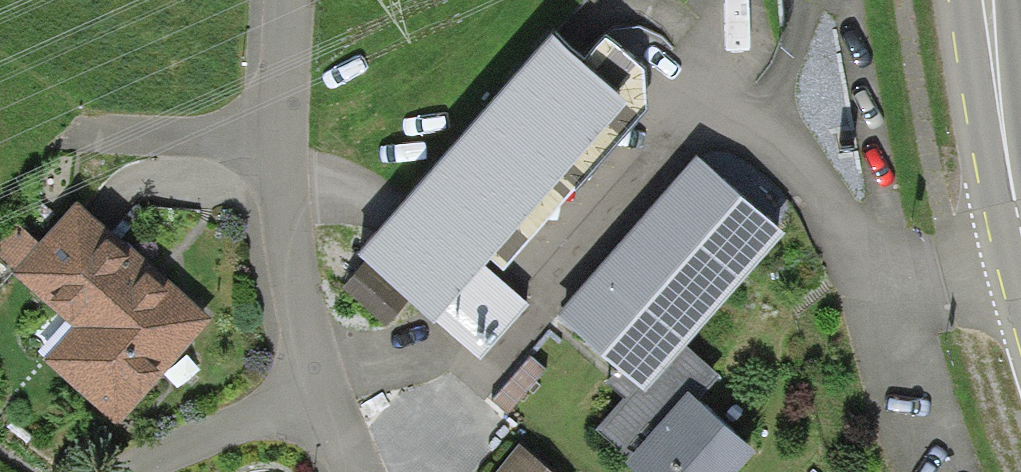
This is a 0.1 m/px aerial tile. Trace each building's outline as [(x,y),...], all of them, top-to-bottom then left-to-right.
[(583,62),(554,34),(359,253),(368,263),(410,300),(434,323),(436,321),(484,265),(490,258),(626,102),(583,62)] [(605,39),(583,62),(626,102),(490,258),(503,271),(647,110),(645,68),(605,39)] [(696,157),(558,317),(619,369),(645,391),(685,347),(788,233),(696,157)] [(162,274),(77,201),(39,244),(15,269),(12,274),(73,327),(45,361),(118,427),(213,319),(162,274)] [(39,244),(17,223),(0,241),(0,254),(15,269),(39,244)] [(386,326),(410,300),(368,263),(344,289),(386,326)] [(528,305),(484,265),(436,321),(479,360),(528,305)] [(720,377),(685,347),(645,391),(619,369),(606,382),(625,398),(597,430),(628,460),(689,391),(700,402),(720,377)] [(546,370),(531,356),(493,401),(509,413),(546,370)] [(689,391),(628,460),(624,463),(634,471),(741,471),(758,453),(700,402),(689,391)] [(519,446),(498,471),(551,471),(519,446)]
